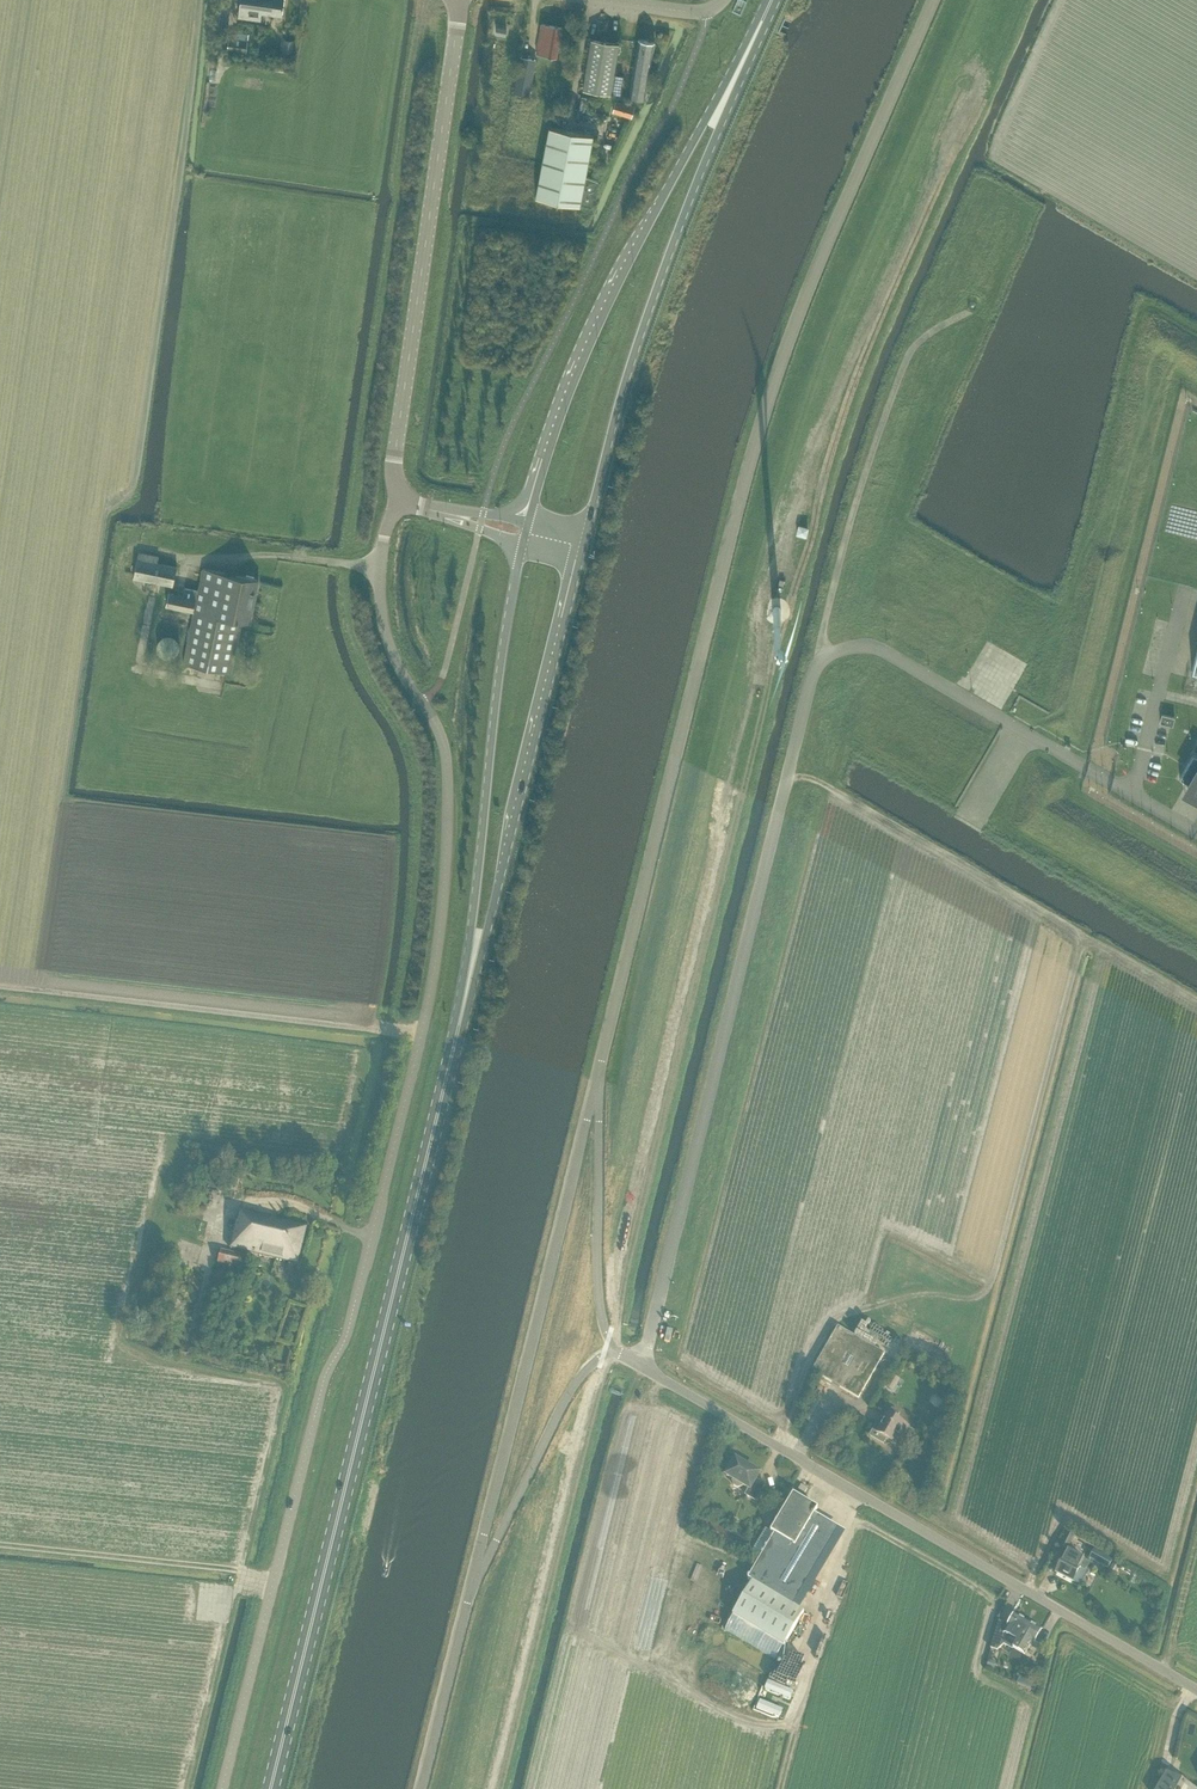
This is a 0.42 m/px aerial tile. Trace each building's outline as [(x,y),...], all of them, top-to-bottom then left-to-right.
[(238,17),(261,19),(262,12),(282,14),(284,0),(240,0),(238,17)] [(541,22),(536,53),(557,56),(562,26),(541,22)] [(229,36),(227,49),(246,52),(248,40),(229,36)] [(285,38),(283,50),(293,51),(294,40),(285,38)] [(592,39),(583,89),(594,91),(621,95),(624,77),(614,75),(620,44),(592,39)] [(638,40),(629,97),(646,99),(655,43),(638,40)] [(520,56),(514,91),(530,94),(536,59),(520,56)] [(217,65),(209,64),(207,79),(215,79),(217,65)] [(635,105),(616,99),(612,111),(632,116),(635,105)] [(550,125),(536,195),(592,206),(599,179),(585,176),(593,134),(550,125)] [(807,536),(809,526),(799,524),(796,534),(807,536)] [(139,550),(133,577),(173,585),(177,566),(158,561),(159,555),(139,550)] [(166,605),(193,611),(189,629),(183,662),(232,672),(243,621),(251,622),(260,579),(202,567),(198,589),(185,586),(183,593),(169,591),(166,605)] [(777,605),(776,605),(775,606),(774,606),(773,607),(773,608),(772,608),(772,609),(772,610),(772,611),(772,612),(773,612),(773,613),(774,614),(775,614),(776,615),(777,615),(778,615),(778,614),(779,614),(780,614),(780,613),(781,613),(781,612),(781,611),(782,610),(781,609),(781,608),(781,607),(780,607),(780,606),(779,606),(778,606),(778,605),(777,605)] [(180,645),(180,643),(179,641),(178,638),(176,637),(174,635),(171,634),(169,634),(167,634),(164,635),(162,636),(160,638),(159,640),(157,642),(157,644),(157,647),(157,649),(158,651),(160,653),(162,655),(164,656),(166,657),(168,657),(170,657),(173,656),(175,655),(177,654),(178,652),(179,650),(180,648),(180,645)] [(1162,712),(1160,721),(1172,724),(1175,716),(1162,712)] [(1186,780),(1180,791),(1196,800),(1196,756),(1194,754),(1180,777),(1186,780)] [(211,1173),(207,1193),(218,1196),(222,1175),(211,1173)] [(227,1173),(223,1188),(237,1191),(241,1177),(227,1173)] [(241,1211),(230,1248),(298,1265),(308,1228),(241,1211)] [(222,1251),(219,1264),(242,1270),(246,1256),(222,1251)] [(859,1398),(885,1353),(838,1326),(812,1371),(859,1398)] [(896,1350),(899,1342),(885,1336),(882,1344),(896,1350)] [(944,1399),(949,1395),(943,1388),(938,1392),(944,1399)] [(897,1445),(909,1426),(897,1419),(900,1413),(892,1408),(885,1420),(881,1418),(871,1435),(883,1443),(886,1438),(897,1445)] [(765,1484),(758,1480),(761,1473),(735,1458),(725,1475),(733,1480),(732,1481),(733,1485),(738,1488),(742,1486),(748,1489),(745,1494),(756,1501),(765,1484)] [(839,1530),(814,1514),(817,1509),(793,1494),(792,1495),(785,1491),(775,1509),(776,1510),(781,1514),(770,1532),(775,1534),(770,1542),(761,1556),(748,1579),(752,1582),(732,1616),(784,1646),(804,1613),(793,1607),(797,1601),(798,1602),(810,1581),(809,1580),(839,1530)] [(1060,1547),(1059,1547),(1062,1548),(1067,1551),(1074,1536),(1067,1532),(1060,1547)] [(762,1537),(753,1551),(761,1556),(770,1542),(762,1537)] [(1113,1559),(1094,1549),(1089,1558),(1108,1568),(1113,1559)] [(1067,1551),(1055,1573),(1073,1582),(1081,1567),(1087,1570),(1090,1563),(1084,1560),(1067,1551)] [(1121,1565),(1114,1561),(1109,1571),(1115,1576),(1121,1565)] [(1011,1648),(1028,1621),(1014,1612),(1006,1625),(999,1621),(991,1649),(997,1651),(1005,1644),(1011,1648)] [(1035,1644),(1042,1630),(1028,1621),(1011,1648),(1024,1655),(1032,1642),(1035,1644)] [(1019,1677),(1017,1683),(1030,1690),(1033,1683),(1019,1677)] [(1035,1683),(1031,1689),(1036,1692),(1039,1685),(1035,1683)] [(1184,1765),(1196,1774),(1196,1763),(1190,1758),(1184,1765)] [(1166,1773),(1157,1788),(1193,1788),(1166,1773)]
